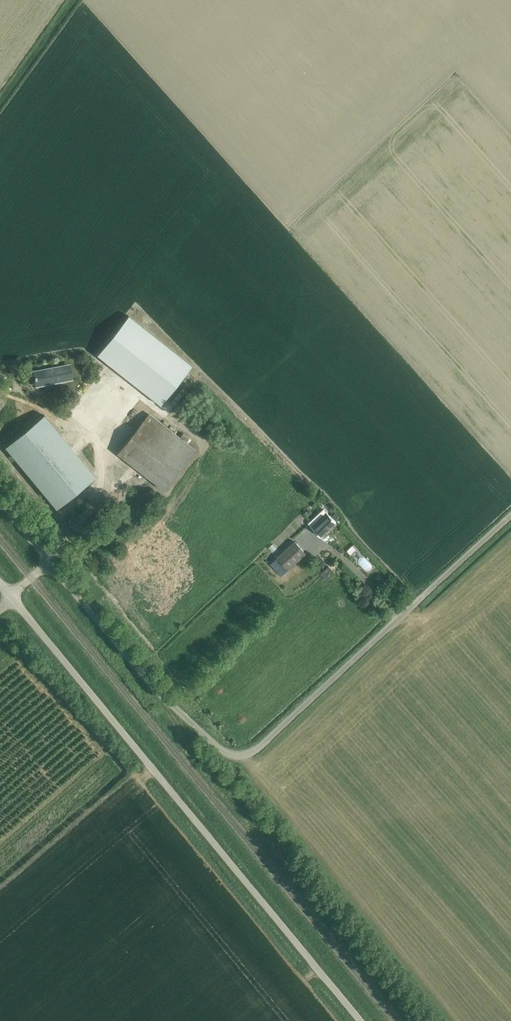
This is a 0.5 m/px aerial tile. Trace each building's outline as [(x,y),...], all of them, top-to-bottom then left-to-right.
[(160,406),(192,366),(128,316),(97,355),(160,406)] [(39,371),(34,372),(35,377),(35,380),(36,380),(37,385),(42,384),(42,385),(66,380),(71,379),(70,374),(70,371),(69,371),(68,366),(63,367),(39,371)] [(178,403),(191,385),(187,382),(174,400),(178,403)] [(56,509),(95,477),(44,415),(5,447),(56,509)] [(117,454),(164,491),(195,452),(148,415),(117,454)] [(190,441),(192,436),(185,432),(182,436),(190,441)] [(308,524),(321,537),(336,523),(324,509),(308,524)] [(270,564),(282,576),(306,554),(295,542),(270,564)] [(352,553),(360,548),(357,543),(349,548),(352,553)] [(329,563),(333,567),(338,563),(334,559),(329,563)]
